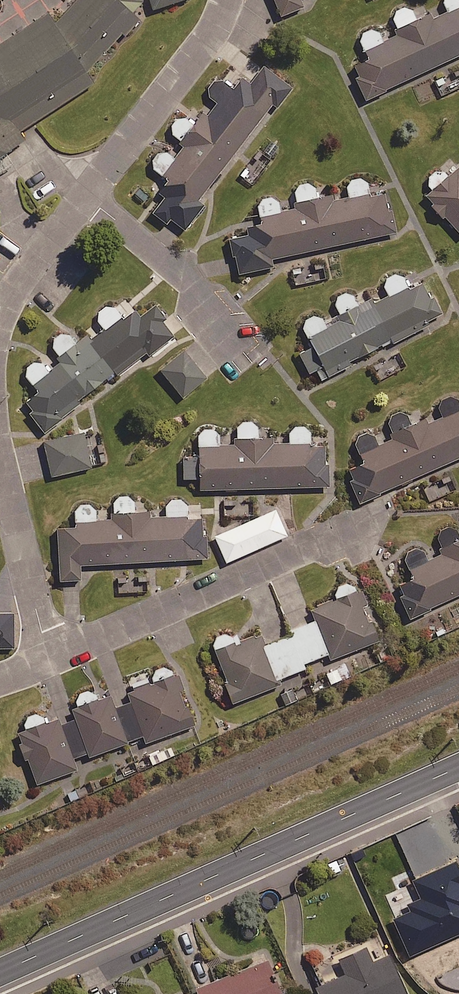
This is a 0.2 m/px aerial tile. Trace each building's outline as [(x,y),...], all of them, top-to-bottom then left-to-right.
[(149,0),(67,0),(61,5),(2,43),(0,40),(0,169),(43,140),(31,124),(111,70),(160,12),(149,0)] [(280,16),(303,7),(300,0),(274,0),(280,16)] [(411,11),(401,8),(395,11),(393,20),(389,22),(393,32),(380,38),(377,32),(368,30),(364,32),(360,36),(360,42),(368,60),(353,67),(368,98),(458,55),(458,0),(444,0),(443,3),(448,13),(432,21),(429,15),(426,16),(421,6),(411,11)] [(152,169),(167,180),(158,192),(165,197),(154,212),(167,223),(170,219),(185,230),(203,206),(197,201),(272,104),(277,108),(291,89),(263,67),(249,85),(241,78),(232,90),(221,81),(216,80),(211,82),(207,88),(207,93),(210,97),(218,103),(206,118),(202,114),(195,124),(187,118),(181,117),(175,120),(171,125),(172,134),(184,147),(175,159),(162,151),(154,153),(151,158),(150,163),(152,169)] [(454,165),(450,160),(427,181),(435,190),(426,199),(458,234),(458,161),(454,165)] [(317,199),(315,189),(306,182),(300,183),(294,187),(291,195),(294,211),(281,214),(278,203),(271,198),(265,198),(259,203),(257,208),(260,224),(245,227),(247,236),(231,240),(239,274),(273,267),(271,259),(393,233),(384,190),(369,194),(366,182),(361,179),(354,179),(349,183),(346,187),(349,199),(332,202),(331,196),(317,199)] [(312,347),(299,354),(309,374),(316,370),(321,380),(350,365),(348,362),(390,341),(391,344),(441,319),(422,282),(408,289),(403,278),(402,277),(400,276),(399,275),(397,275),(395,274),(393,274),(391,275),(390,275),(388,276),(387,277),(386,279),(385,281),(384,282),(384,284),(384,286),(384,288),(388,296),(369,306),(362,291),(352,295),(351,294),(350,293),(348,293),(346,292),(344,292),(343,292),(341,293),(339,294),(338,295),(337,296),(336,297),(335,299),(334,301),(334,303),(334,304),(343,321),(325,330),(320,320),(320,319),(318,318),(317,317),(315,316),(313,316),(312,316),(310,316),(308,317),(307,318),(305,319),(304,320),(303,322),(303,323),(302,325),(302,327),(302,329),(312,347)] [(26,375),(26,376),(39,393),(23,404),(44,432),(79,405),(76,401),(106,379),(108,382),(147,353),(149,355),(174,336),(153,307),(139,318),(127,301),(117,309),(115,307),(113,306),(111,306),(109,306),(106,306),(104,306),(102,307),(101,309),(99,310),(98,312),(97,314),(96,316),(96,318),(96,320),(97,323),(86,331),(89,335),(83,339),(74,327),(71,326),(69,326),(67,326),(65,326),(62,327),(60,328),(58,329),(56,330),(55,332),(54,333),(52,335),(52,338),(51,340),(51,342),(51,344),(60,356),(45,368),(42,364),(41,363),(39,363),(37,362),(35,362),(34,363),(32,363),(30,364),(29,365),(28,366),(27,368),(26,369),(26,371),(26,373),(26,375)] [(205,380),(183,352),(161,371),(183,398),(205,380)] [(373,436),(372,435),(371,434),(370,433),(368,432),(366,432),(365,431),(363,432),(361,432),(360,433),(358,434),(357,435),(356,436),(356,438),(355,439),(355,441),(355,443),(356,444),(364,464),(347,472),(361,502),(458,458),(458,402),(458,401),(458,400),(456,399),(455,398),(453,397),(451,396),(449,396),(447,396),(445,397),(443,398),(441,399),(440,401),(439,402),(438,404),(437,406),(437,408),(437,410),(442,420),(427,426),(423,418),(410,424),(406,416),(405,414),(403,413),(402,413),(400,412),(398,412),(396,412),(395,413),(393,413),(392,414),(390,416),(389,417),(389,419),(388,420),(388,422),(388,424),(395,439),(378,447),(373,436)] [(218,440),(218,435),(217,434),(216,432),(215,432),(213,431),(212,430),(210,430),(209,430),(207,430),(206,430),(204,430),(203,431),(201,432),(200,433),(199,434),(198,435),(198,457),(183,457),(183,479),(199,478),(200,490),(329,488),(329,469),(325,469),(324,445),(309,445),(309,432),(308,431),(307,430),(306,429),(305,428),(303,427),(302,427),(300,426),(298,426),(297,427),(295,427),(294,428),(292,429),(291,430),(290,431),(289,433),(289,439),(258,439),(258,428),(257,426),(256,425),(254,424),(253,423),(251,423),(250,422),(248,422),(246,422),(245,422),(243,423),(241,424),(240,425),(239,426),(237,427),(236,428),(237,440),(218,440)] [(44,442),(52,476),(105,464),(99,437),(84,440),(83,434),(44,442)] [(185,506),(183,504),(182,503),(181,502),(179,501),(177,501),(175,500),(173,501),(172,501),(170,502),(168,503),(167,504),(166,505),(165,507),(164,509),(164,511),(149,512),(145,513),(144,501),(133,501),(132,500),(131,499),(129,498),(128,497),(126,496),(125,496),(123,495),(121,496),(120,496),(118,497),(116,497),(115,498),(114,500),(113,501),(112,503),(113,521),(95,522),(95,512),(94,511),(94,509),(93,507),(91,506),(90,504),(88,504),(86,503),(84,503),(82,503),(81,503),(79,504),(77,505),(76,506),(74,508),(74,509),(73,511),(73,513),(74,527),(57,528),(60,581),(81,580),(80,566),(205,558),(203,516),(186,517),(186,507),(185,506)] [(287,536),(275,510),(214,537),(226,563),(287,536)] [(456,531),(455,530),(453,530),(452,529),(450,529),(448,529),(447,529),(445,529),(444,530),(442,531),(441,532),(440,533),(439,535),(439,536),(438,538),(438,540),(442,548),(438,550),(441,555),(427,562),(423,553),(422,552),(421,551),(420,550),(418,549),(417,548),(415,548),(413,548),(412,548),(410,549),(409,550),(407,551),(406,552),(405,554),(405,555),(405,557),(405,559),(405,560),(405,561),(414,579),(398,587),(412,618),(458,596),(458,537),(456,531)] [(328,655),(330,660),(377,642),(357,590),(356,589),(355,587),(353,586),(351,585),(349,584),(347,584),(345,584),(342,585),(340,586),(339,587),(337,589),(336,590),(335,592),(335,594),(334,596),(335,599),(310,608),(316,622),(328,655)] [(13,648),(13,614),(0,615),(0,648),(13,648)] [(264,647),(277,680),(279,679),(308,668),(306,663),(328,655),(316,622),(286,633),(287,638),(264,647)] [(277,680),(264,647),(259,634),(234,644),(233,639),(232,637),(231,636),(229,634),(228,633),(226,633),(224,632),(222,632),(220,632),(218,633),(217,634),(215,635),(214,636),(213,638),(212,639),(212,641),(212,643),(212,645),(212,646),(214,651),(234,703),(279,686),(277,680)] [(90,756),(126,744),(125,741),(143,734),(146,742),(191,727),(171,670),(170,669),(168,668),(167,667),(165,667),(163,667),(161,667),(160,667),(158,668),(156,668),(155,669),(154,671),(153,672),(152,673),(151,675),(151,677),(153,683),(128,691),(133,704),(115,711),(109,696),(99,700),(97,698),(96,696),(95,695),(93,694),(91,693),(89,693),(87,693),(85,693),(83,694),(81,695),(79,696),(78,698),(77,700),(76,702),(76,704),(76,706),(76,708),(73,709),(77,720),(61,726),(59,719),(45,724),(42,718),(41,717),(40,716),(38,715),(36,714),(35,714),(33,714),(31,714),(29,715),(28,716),(26,717),(25,718),(24,720),(23,721),(23,723),(23,725),(25,731),(18,734),(36,784),(77,770),(72,757),(88,752),(90,756)] [(365,948),(339,959),(346,975),(306,992),(307,993),(405,993),(389,956),(372,964),(365,948)] [(267,962),(195,990),(197,993),(280,993),(267,962)]
